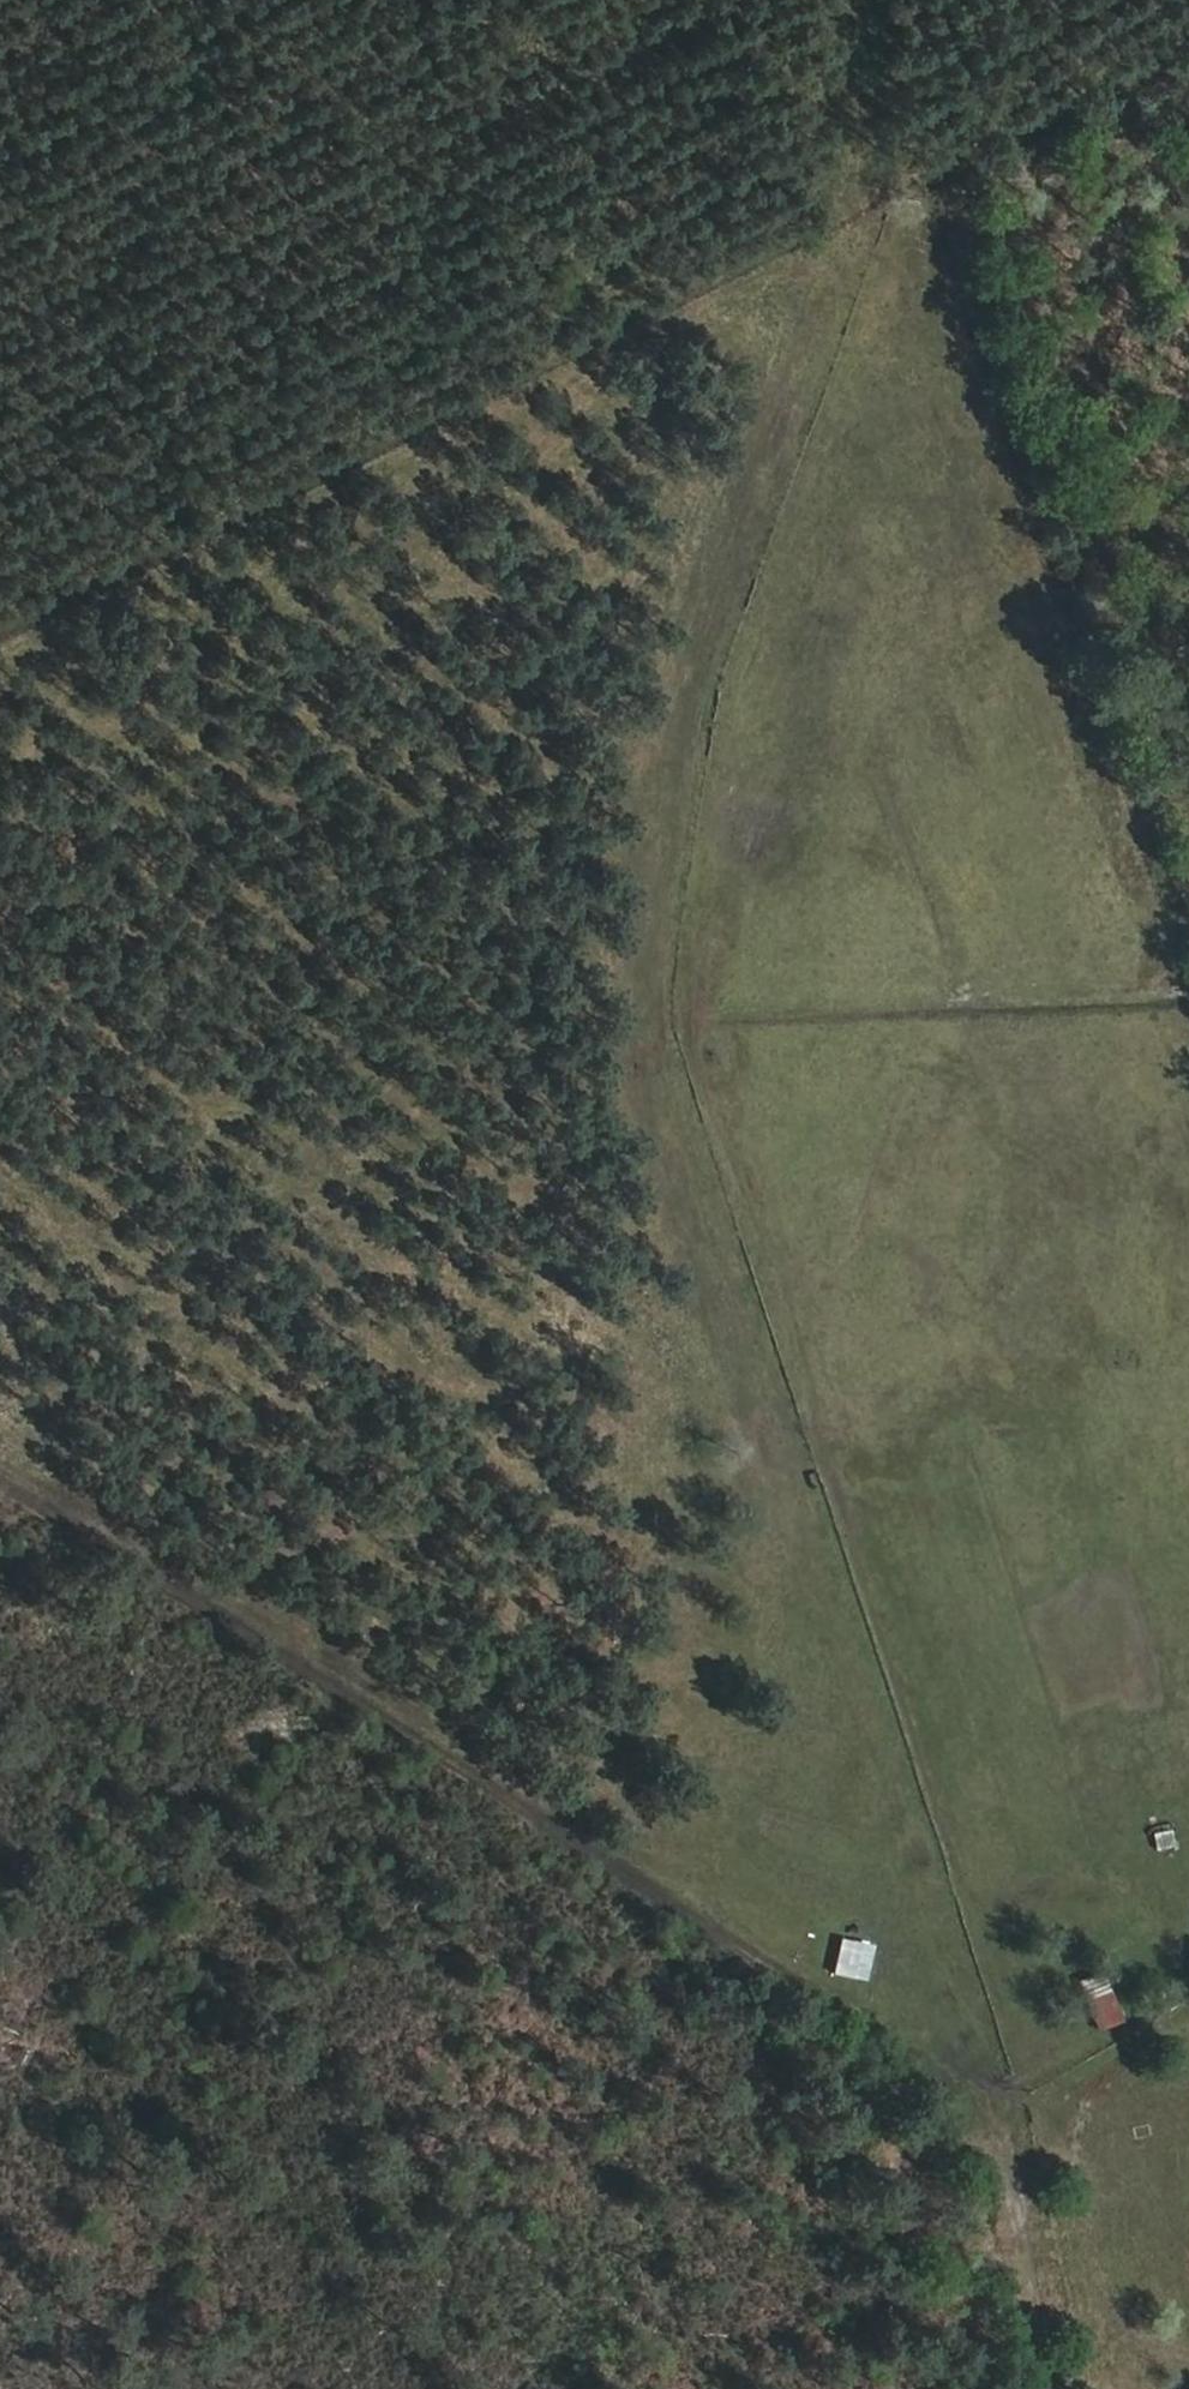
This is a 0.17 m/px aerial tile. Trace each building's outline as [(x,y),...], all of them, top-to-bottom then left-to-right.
[(876,1978),(881,1941),(845,1936),(840,1973),(876,1978)]
